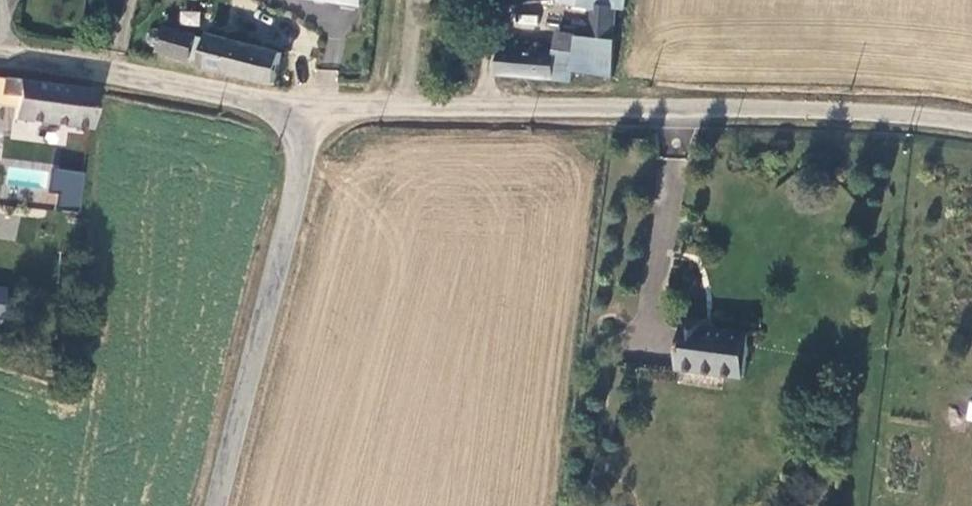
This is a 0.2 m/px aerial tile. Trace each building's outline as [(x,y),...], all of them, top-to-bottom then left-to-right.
[(576,37),(572,73),(612,78),(617,42),(613,40),(618,10),(624,12),(627,0),(598,0),(598,6),(592,6),(588,39),(576,37)] [(177,24),(199,27),(200,12),(179,9),(177,24)] [(513,22),(536,25),(537,12),(514,10),(513,22)] [(190,63),(197,38),(164,30),(160,42),(157,39),(154,38),(150,38),(146,39),(145,42),(145,46),(148,50),(153,51),(158,49),(157,54),(190,63)] [(572,81),(572,73),(576,37),(576,36),(555,34),(551,53),(550,58),(556,59),(553,80),(572,81)] [(272,86),(282,54),(231,42),(210,38),(203,69),(272,86)] [(471,60),(475,62),(478,63),(481,48),(478,47),(474,48),(470,51),(469,55),(471,60)] [(498,75),(553,80),(556,59),(550,58),(551,53),(499,50),(498,75)] [(0,81),(0,95),(14,98),(11,120),(89,129),(94,94),(0,81)] [(51,207),(80,210),(84,171),(54,168),(51,207)] [(745,378),(752,334),(712,330),(713,320),(689,319),(682,370),(745,378)]
